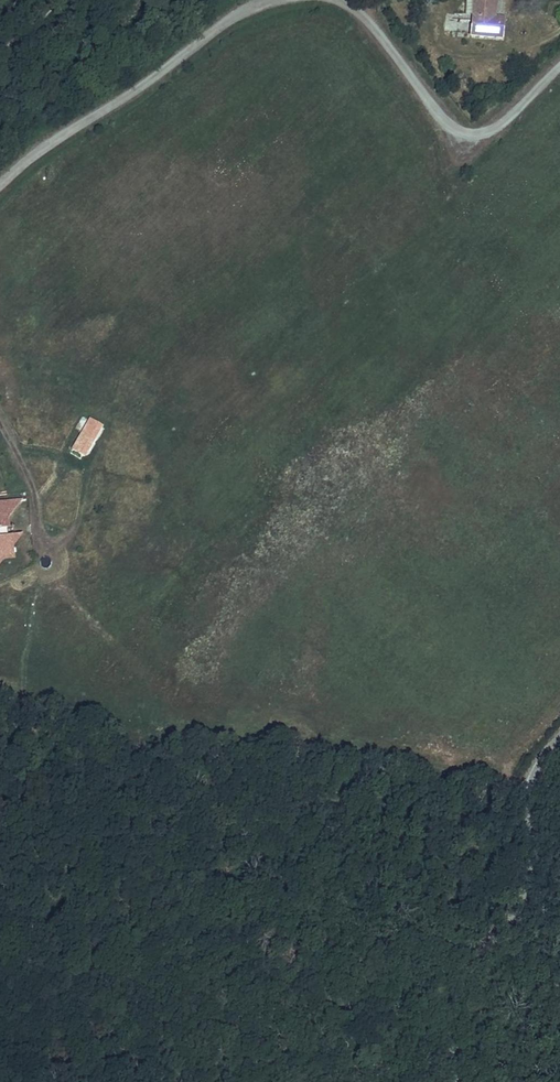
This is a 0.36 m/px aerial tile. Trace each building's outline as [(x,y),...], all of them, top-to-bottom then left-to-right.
[(468,36),(499,38),(501,19),(492,19),(493,0),(471,0),(468,36)] [(104,429),(91,421),(87,430),(99,437),(104,429)] [(99,437),(87,430),(74,451),(87,458),(99,437)] [(1,504),(0,504),(0,557),(9,556),(1,504)] [(15,703),(1,702),(0,713),(14,714),(15,703)]
